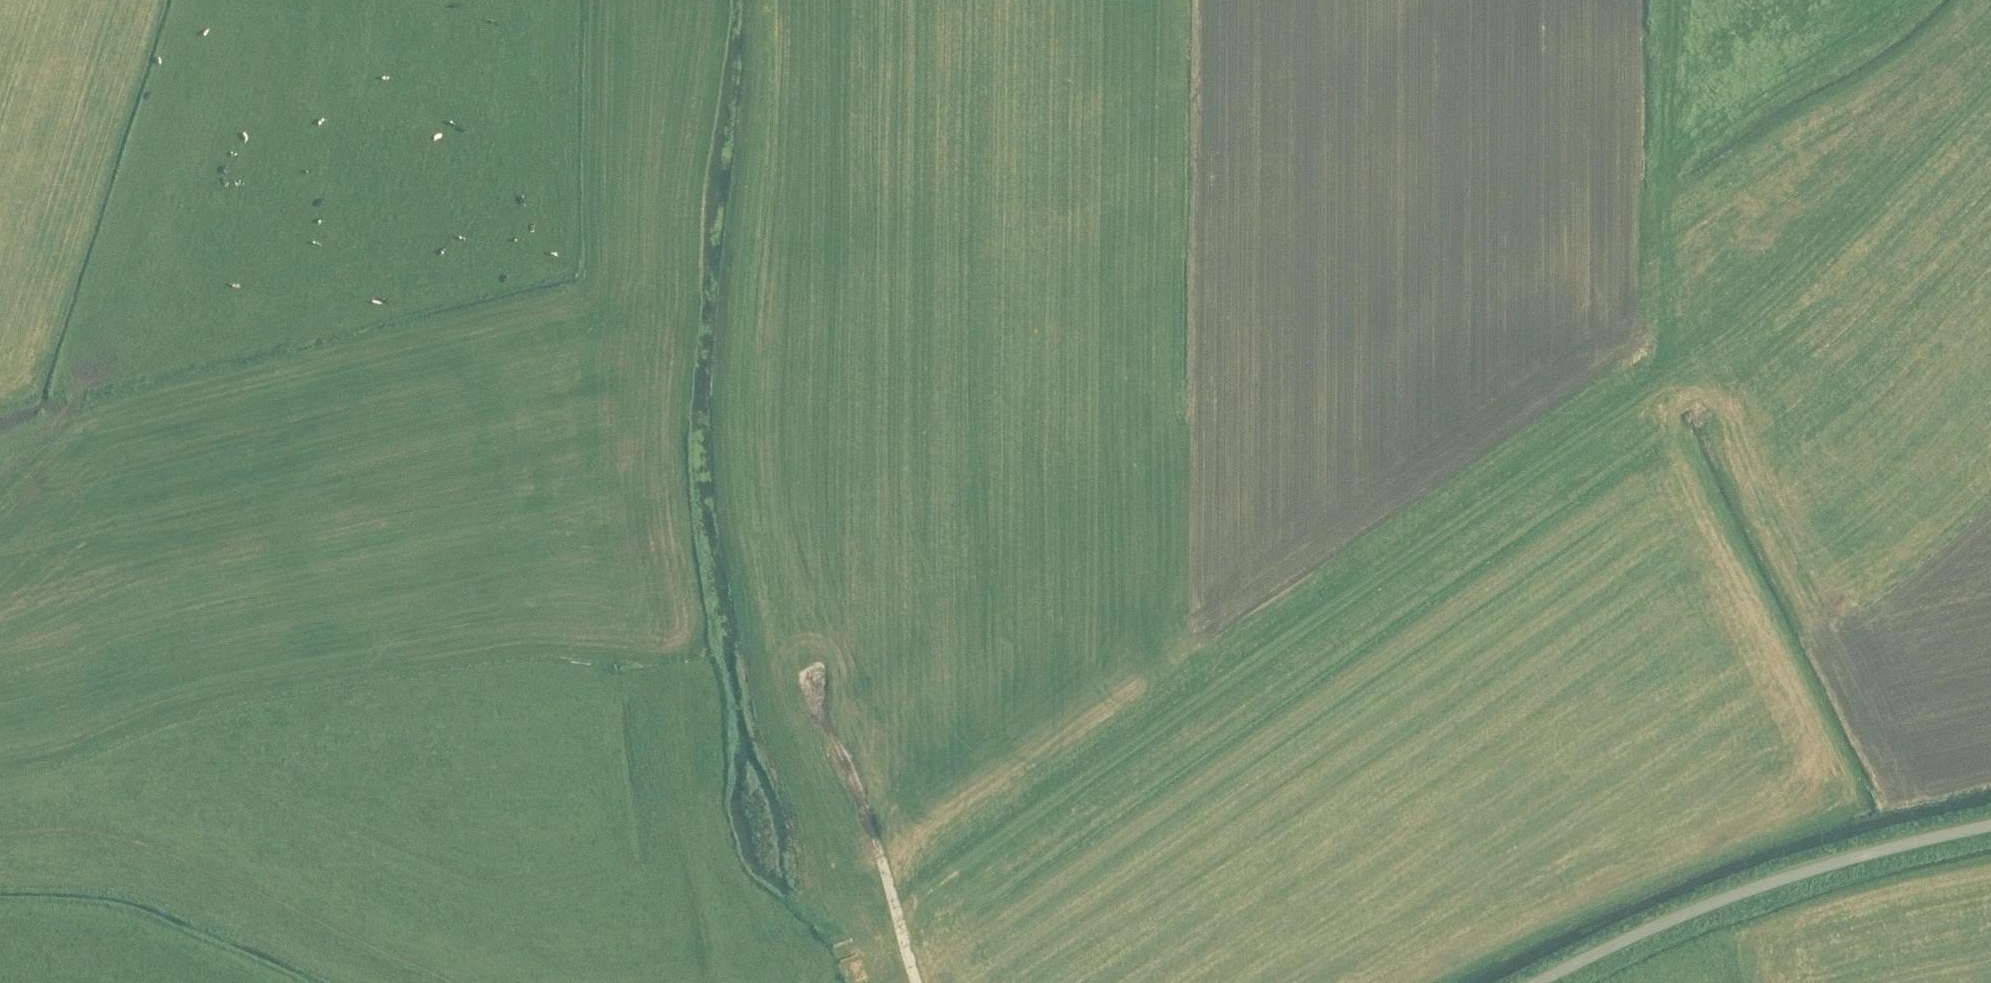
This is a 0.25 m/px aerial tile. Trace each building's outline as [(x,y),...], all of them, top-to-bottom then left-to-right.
[(828,819),(813,825),(817,836),(832,830),(828,819)]
